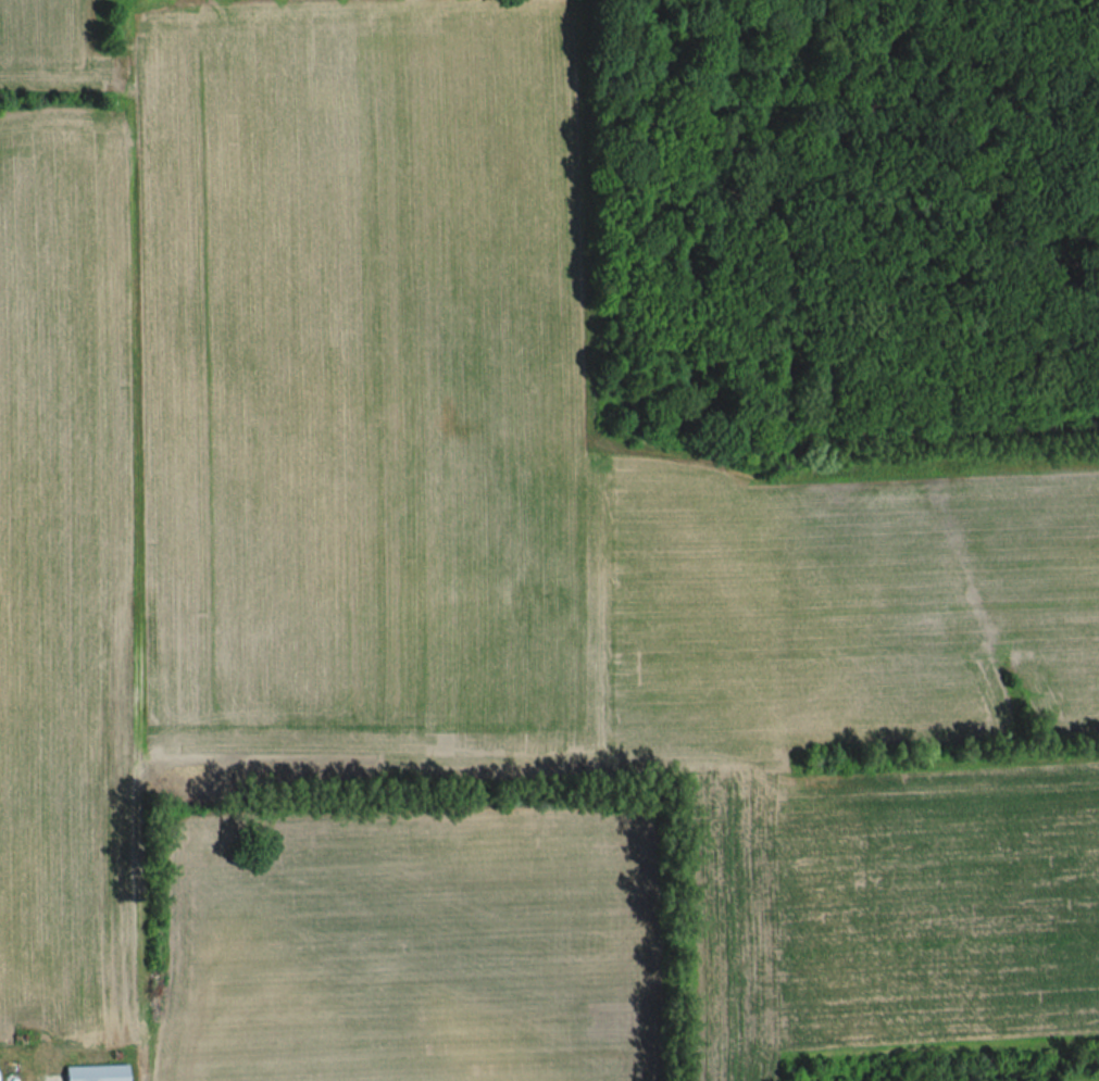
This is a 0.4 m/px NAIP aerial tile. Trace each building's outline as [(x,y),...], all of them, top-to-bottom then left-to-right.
[(128,1066),(63,1066),(63,1080),(128,1080),(128,1066)]
